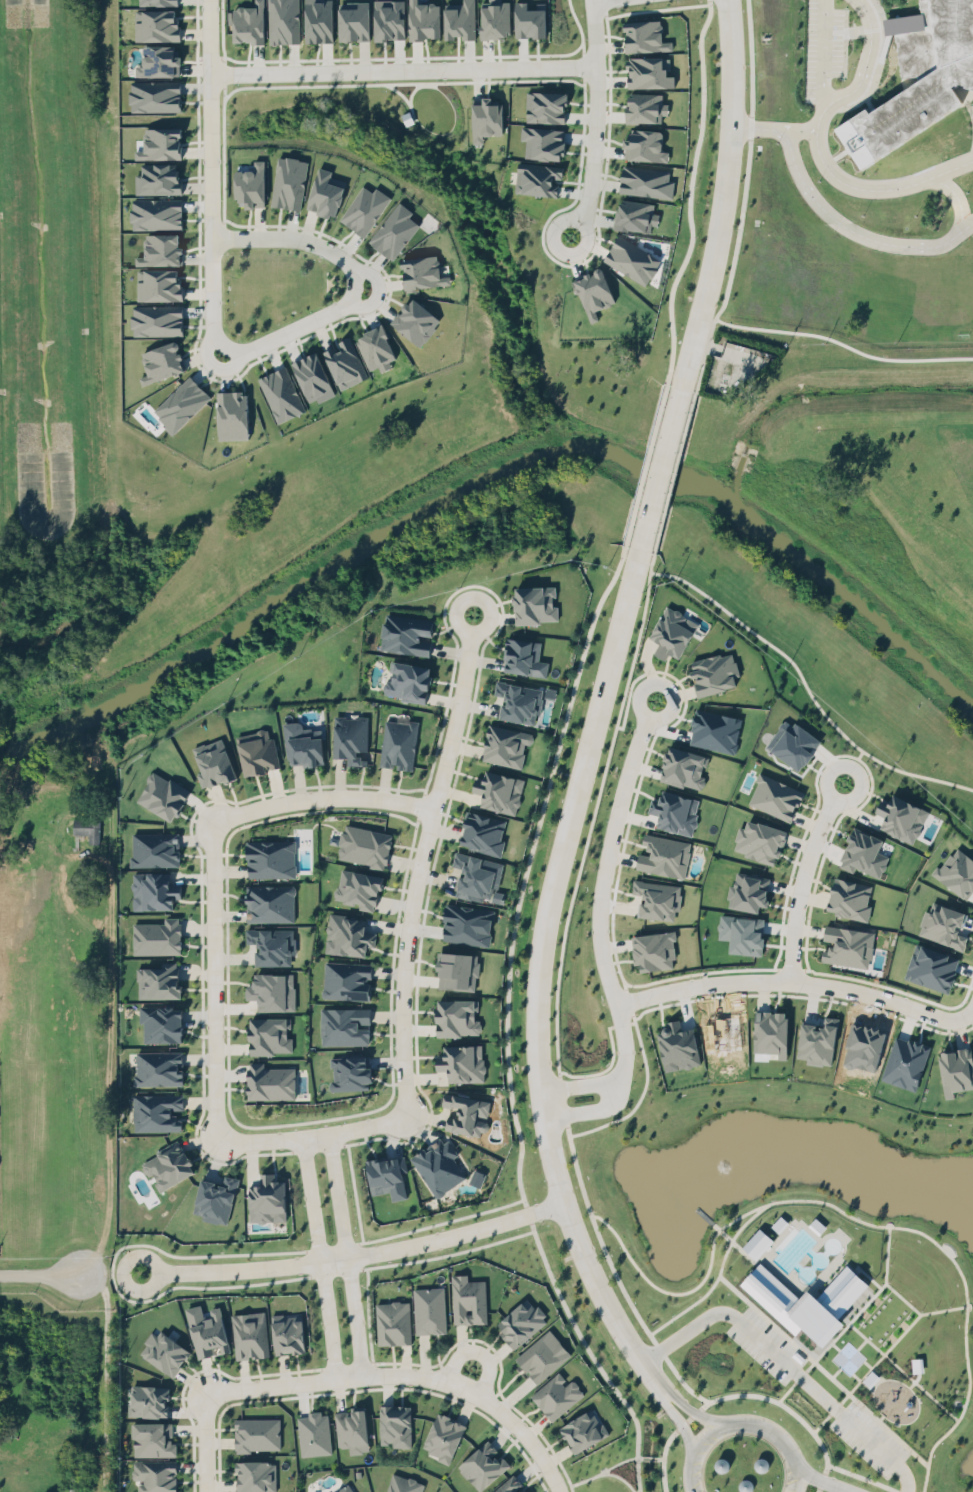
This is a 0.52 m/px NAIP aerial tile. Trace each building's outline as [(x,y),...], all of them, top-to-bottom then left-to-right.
[(230,3),(236,0),(262,0),(264,42),(248,43),(246,40),(231,40),(230,3)] [(268,39),(267,0),(296,0),(297,38),(268,39)] [(303,38),(331,38),(331,0),(303,0),(303,38)] [(357,4),(357,0),(367,0),(368,38),(355,39),(355,36),(351,36),(351,38),(339,39),(338,4),(357,4)] [(404,0),(374,0),(374,39),(405,39),(404,0)] [(441,38),(440,2),(417,3),(417,0),(408,0),(409,39),(441,38)] [(456,3),(456,0),(461,0),(474,0),(475,35),(460,36),(460,31),(452,31),(452,34),(443,34),(443,3),(456,3)] [(501,1),(501,0),(488,0),(488,1),(480,1),(481,37),(510,37),(510,1),(501,1)] [(920,15),(884,15),(884,34),(899,34),(899,97),(838,119),(852,157),(965,116),(954,86),(955,86),(972,91),(972,0),(920,0),(920,15)] [(545,2),(536,3),(536,9),(527,9),(527,1),(514,1),(515,38),(546,36),(545,2)] [(178,9),(135,10),(135,41),(178,40),(178,9)] [(622,20),(649,15),(659,14),(660,38),(671,37),(672,49),(658,50),(658,47),(623,49),(623,34),(635,34),(623,26),(622,20)] [(143,45),(142,65),(136,65),(135,76),(179,76),(180,46),(143,45)] [(626,54),(627,83),(671,82),(671,71),(665,71),(665,67),(668,67),(668,54),(626,54)] [(128,78),(179,77),(179,110),(131,110),(129,102),(125,96),(125,85),(128,78)] [(621,122),(637,122),(640,120),(661,121),(661,115),(667,115),(667,98),(662,98),(662,89),(627,87),(624,92),(624,100),(621,99),(621,122)] [(566,92),(527,91),(526,122),(565,123),(566,92)] [(471,101),(471,137),(474,139),(478,141),(483,137),(481,135),(481,130),(500,131),(500,99),(486,99),(486,93),(483,93),(483,101),(471,101)] [(131,156),(182,155),(182,122),(150,122),(140,124),(140,144),(131,144),(131,156)] [(564,128),(521,126),(520,140),(525,140),(524,158),(563,160),(564,141),(563,141),(564,128)] [(667,162),(668,151),(661,150),(662,130),(631,128),(631,139),(625,138),(623,159),(667,162)] [(275,152),(284,154),(286,152),(297,154),(298,156),(308,158),(300,206),(267,201),(275,152)] [(265,160),(254,160),(254,170),(235,170),(236,204),(245,204),(245,207),(266,207),(265,160)] [(557,196),(558,181),(562,181),(563,165),(517,162),(515,193),(557,196)] [(135,193),(179,194),(180,163),(141,163),(141,174),(136,174),(135,193)] [(670,170),(623,164),(619,192),(672,199),(674,180),(668,180),(670,170)] [(346,181),(330,176),(332,170),(318,166),(306,209),(335,218),(346,181)] [(364,237),(391,197),(376,187),(373,192),(363,185),(339,219),(364,237)] [(655,202),(655,207),(660,207),(657,225),(650,224),(649,231),(608,224),(610,203),(617,194),(651,198),(655,202)] [(131,197),(178,196),(179,219),(185,218),(185,226),(133,228),(133,216),(128,214),(128,207),(131,207),(131,197)] [(399,197),(409,206),(409,210),(407,212),(418,221),(390,256),(366,237),(399,197)] [(616,227),(599,257),(643,283),(648,274),(650,274),(656,265),(656,263),(659,257),(654,254),(656,251),(616,227)] [(145,233),(144,256),(135,256),(135,264),(182,265),(182,245),(178,245),(179,233),(145,233)] [(401,258),(404,290),(450,285),(450,275),(440,276),(438,255),(401,258)] [(176,265),(176,276),(180,276),(180,295),(136,297),(135,266),(176,265)] [(588,323),(598,320),(595,310),(615,303),(604,269),(574,278),(588,323)] [(390,323),(419,347),(441,320),(412,296),(390,323)] [(183,304),(132,305),(133,335),(183,335),(183,304)] [(381,319),(397,357),(392,361),(393,366),(380,374),(376,367),(368,370),(353,339),(356,331),(366,323),(381,319)] [(368,377),(350,338),(322,350),(340,390),(368,377)] [(142,385),(186,369),(179,349),(180,349),(177,340),(140,352),(148,374),(139,377),(142,385)] [(289,359),(308,400),(314,397),(316,401),(337,392),(320,353),(313,348),(309,347),(305,353),(302,351),(299,356),(294,356),(289,359)] [(256,376),(261,372),(283,362),(304,407),(276,419),(256,376)] [(152,405),(191,371),(211,394),(171,428),(152,405)] [(214,387),(239,386),(239,389),(245,389),(247,436),(216,437),(214,387)] [(515,585),(555,584),(555,595),(552,595),(553,604),(557,604),(557,619),(540,619),(540,622),(515,623),(515,608),(514,608),(514,601),(512,601),(512,593),(515,593),(515,585)] [(666,603),(649,634),(657,639),(651,650),(664,657),(669,648),(678,654),(696,621),(680,612),(680,608),(676,607),(672,605),(670,605),(666,603)] [(386,611),(434,619),(432,635),(420,633),(419,638),(432,640),(430,655),(380,647),(386,611)] [(507,636),(541,641),(538,658),(548,660),(546,675),(505,669),(507,652),(505,640),(507,636)] [(697,696),(736,687),(733,676),(739,675),(733,651),(691,661),(693,669),(691,670),(697,696)] [(384,692),(402,695),(401,698),(425,702),(428,688),(429,688),(430,682),(432,682),(433,674),(429,673),(431,665),(395,659),(395,660),(391,659),(389,669),(393,669),(391,679),(386,678),(386,681),(384,682),(383,685),(383,687),(385,690),(384,692)] [(495,692),(497,680),(542,688),(541,696),(543,697),(540,713),(535,712),(533,722),(498,716),(498,712),(497,711),(499,698),(502,698),(503,694),(495,692)] [(347,755),(334,755),(334,714),(347,714),(345,716),(361,716),(359,714),(368,714),(368,749),(358,749),(358,754),(362,754),(362,763),(347,763),(347,755)] [(796,765),(820,737),(795,716),(791,721),(785,716),(779,718),(776,721),(776,727),(766,742),(796,765)] [(419,720),(413,769),(398,767),(398,762),(394,761),(394,766),(390,766),(390,765),(384,764),(384,765),(380,764),(386,718),(409,722),(409,718),(419,720)] [(291,757),(288,758),(284,722),(298,720),(301,721),(303,725),(303,727),(311,726),(312,729),(322,727),(325,762),(318,763),(318,764),(304,766),(303,762),(291,763),(291,757)] [(489,722),(533,732),(532,733),(533,734),(534,738),(533,739),(532,741),(530,742),(525,741),(523,751),(525,752),(522,767),(482,758),(484,751),(483,751),(486,737),(488,737),(488,735),(486,734),(489,722)] [(235,736),(253,732),(252,727),(265,724),(266,729),(271,728),(273,738),(275,737),(278,748),(276,748),(280,764),(264,768),(258,766),(258,764),(251,769),(243,771),(235,736)] [(236,777),(222,737),(192,748),(201,772),(197,774),(202,789),(236,777)] [(659,779),(702,791),(705,776),(702,776),(708,756),(668,745),(659,779)] [(135,797),(146,780),(146,775),(148,771),(150,771),(152,767),(167,776),(168,773),(187,784),(188,788),(182,798),(179,802),(180,806),(176,812),(172,812),(169,817),(135,797)] [(524,778),(485,770),(483,779),(475,778),(472,790),(482,793),(479,807),(516,815),(524,778)] [(747,804),(791,821),(803,790),(760,773),(747,804)] [(691,835),(700,799),(661,790),(659,800),(651,798),(648,812),(659,815),(656,827),(691,835)] [(928,809),(892,794),(888,803),(880,799),(875,811),(885,815),(879,829),(914,843),(928,809)] [(505,819),(468,811),(460,846),(501,856),(505,840),(501,840),(505,819)] [(785,826),(747,814),(743,824),(737,822),(732,838),(735,839),(732,847),(745,851),(744,854),(772,863),(775,854),(777,855),(784,836),(782,835),(785,826)] [(100,818),(73,818),(73,834),(88,834),(88,843),(99,843),(100,818)] [(854,865),(851,870),(837,863),(839,860),(837,859),(839,855),(837,852),(844,838),(839,835),(847,821),(850,822),(854,820),(881,835),(875,847),(888,855),(877,877),(854,865)] [(328,833),(338,834),(339,827),(343,828),(344,822),(390,830),(389,838),(389,848),(386,853),(384,868),(367,865),(368,862),(341,857),(338,852),(337,843),(328,842),(328,833)] [(634,864),(637,852),(648,854),(649,848),(645,848),(646,843),(641,842),(643,830),(686,841),(688,844),(689,847),(683,875),(634,864)] [(131,833),(132,867),(179,866),(179,832),(131,833)] [(295,841),(247,840),(247,877),(295,878),(295,841)] [(971,853),(972,855),(972,886),(972,887),(969,885),(962,896),(930,873),(932,871),(930,870),(935,862),(939,865),(949,851),(951,851),(956,844),(969,854),(971,853)] [(466,875),(460,874),(458,883),(456,882),(455,888),(457,888),(456,894),(472,898),(473,892),(491,897),(494,886),(498,887),(504,862),(456,850),(455,856),(453,864),(463,867),(462,870),(467,871),(466,875)] [(358,909),(375,911),(381,875),(340,868),(335,900),(359,904),(358,909)] [(133,872),(170,871),(169,890),(181,889),(181,897),(173,897),(173,901),(173,908),(133,909),(133,895),(138,895),(138,894),(134,894),(134,889),(132,888),(132,887),(131,885),(132,881),(133,880),(133,872)] [(758,912),(759,905),(766,906),(770,877),(735,872),(734,885),(730,884),(726,907),(758,912)] [(825,904),(833,874),(867,883),(869,889),(865,901),(870,904),(866,920),(840,915),(841,911),(833,910),(834,906),(825,904)] [(636,913),(639,897),(642,898),(643,894),(627,891),(630,875),(677,883),(677,885),(680,886),(677,908),(673,907),(671,919),(636,913)] [(247,884),(293,884),(296,886),(296,889),(296,892),(295,895),(295,921),(247,921),(247,884)] [(932,901),(968,913),(963,927),(957,925),(956,928),(958,929),(957,933),(967,936),(963,950),(953,947),(954,946),(918,934),(921,925),(919,924),(924,909),(929,911),(932,901)] [(489,946),(494,910),(446,903),(441,939),(489,946)] [(322,947),(327,909),(365,914),(364,924),(375,926),(373,939),(364,937),(362,953),(322,947)] [(741,949),(728,948),(728,937),(718,936),(717,928),(716,925),(716,922),(719,919),(720,912),(762,916),(760,953),(741,952),(741,949)] [(133,955),(181,954),(180,917),(164,917),(164,922),(133,923),(133,955)] [(869,967),(873,931),(825,925),(823,940),(829,941),(828,950),(822,949),(821,962),(869,967)] [(254,961),(254,940),(245,939),(244,926),(289,926),(289,961),(254,961)] [(633,934),(635,964),(639,964),(640,970),(675,968),(673,932),(633,934)] [(916,943),(959,958),(954,970),(956,971),(954,977),(955,977),(952,985),(951,985),(948,992),(904,977),(916,943)] [(478,953),(438,952),(437,989),(477,990),(478,953)] [(322,995),(322,993),(319,990),(320,987),(322,984),(324,957),(371,960),(370,973),(366,974),(366,978),(369,978),(368,997),(322,995)] [(138,999),(179,998),(179,961),(161,962),(162,967),(137,967),(138,999)] [(294,1010),(294,973),(253,973),(253,984),(245,984),(245,999),(257,999),(257,1011),(294,1010)] [(436,1035),(480,1035),(480,1020),(476,1020),(476,999),(436,1000),(436,1035)] [(183,1007),(140,1006),(139,1022),(144,1022),(143,1042),(182,1042),(183,1007)] [(321,1045),(369,1044),(369,1028),(359,1028),(359,1023),(370,1023),(370,1007),(321,1008),(321,1045)] [(753,1007),(753,1048),(776,1049),(776,1056),(786,1056),(787,1013),(782,1013),(782,1008),(768,1007),(768,1016),(766,1016),(767,1008),(753,1007)] [(247,1052),(245,1022),(248,1022),(247,1013),(287,1011),(288,1025),(284,1025),(285,1033),(288,1033),(289,1048),(272,1049),(272,1052),(247,1052)] [(831,1066),(838,1018),(825,1016),(823,1027),(816,1026),(816,1024),(801,1022),(796,1057),(806,1059),(806,1062),(831,1066)] [(656,1031),(665,1072),(683,1068),(686,1069),(689,1069),(691,1068),(692,1065),(700,1064),(695,1034),(691,1032),(691,1026),(682,1026),(682,1018),(673,1018),(667,1021),(662,1025),(661,1030),(656,1031)] [(879,1077),(913,1088),(927,1046),(920,1043),(920,1038),(913,1036),(912,1040),(893,1034),(879,1077)] [(482,1043),(443,1044),(443,1055),(436,1055),(436,1070),(448,1070),(448,1081),(484,1080),(484,1072),(486,1069),(486,1064),(484,1062),(483,1058),(482,1057),(482,1043)] [(942,1094),(953,1092),(952,1089),(972,1086),(972,1072),(970,1050),(967,1050),(966,1047),(962,1047),(960,1046),(958,1045),(953,1048),(944,1046),(941,1046),(939,1048),(940,1052),(937,1053),(942,1094)] [(136,1051),(182,1050),(182,1064),(177,1064),(177,1068),(183,1068),(183,1084),(133,1085),(133,1074),(136,1074),(136,1051)] [(330,1091),(371,1089),(369,1056),(331,1057),(332,1081),(329,1081),(330,1091)] [(247,1098),(295,1097),(295,1067),(263,1066),(263,1061),(250,1061),(250,1074),(247,1074),(247,1098)] [(491,1100),(444,1092),(442,1105),(458,1108),(456,1117),(447,1115),(444,1129),(483,1136),(486,1119),(487,1120),(491,1100)] [(133,1093),(184,1093),(184,1109),(171,1109),(171,1113),(176,1113),(176,1119),(182,1119),(182,1130),(134,1130),(134,1121),(133,1121),(133,1093)] [(410,1156),(436,1196),(439,1196),(441,1196),(443,1194),(444,1193),(445,1191),(466,1176),(453,1157),(458,1153),(449,1139),(444,1142),(440,1136),(410,1156)] [(139,1160),(147,1177),(152,1175),(159,1190),(195,1174),(180,1141),(139,1160)] [(364,1159),(384,1154),(385,1158),(404,1154),(407,1170),(402,1171),(407,1197),(392,1200),(390,1190),(372,1194),(364,1159)] [(248,1218),(245,1180),(259,1179),(259,1171),(265,1167),(282,1171),(285,1224),(271,1225),(270,1217),(248,1218)] [(480,1187),(486,1174),(474,1168),(469,1181),(480,1187)] [(200,1178),(193,1212),(203,1215),(202,1219),(227,1225),(238,1178),(221,1174),(219,1183),(200,1178)] [(774,1240),(760,1227),(742,1246),(756,1260),(774,1240)] [(755,1265),(753,1268),(736,1288),(792,1338),(802,1333),(822,1351),(846,1329),(842,1325),(810,1296),(801,1304),(755,1265)] [(487,1322),(485,1280),(467,1280),(467,1273),(452,1274),(453,1323),(487,1322)] [(413,1288),(444,1286),(446,1332),(433,1332),(433,1330),(430,1330),(430,1332),(415,1333),(413,1288)] [(503,1336),(506,1333),(497,1322),(527,1297),(535,1307),(539,1304),(546,1314),(544,1316),(547,1321),(514,1348),(503,1336)] [(409,1300),(401,1301),(399,1299),(393,1300),(391,1301),(376,1302),(378,1345),(412,1343),(409,1300)] [(198,1357),(215,1353),(214,1346),(219,1345),(221,1353),(230,1350),(219,1306),(210,1308),(212,1317),(203,1319),(200,1304),(186,1308),(198,1357)] [(235,1358),(231,1314),(265,1310),(269,1355),(235,1358)] [(275,1354),(271,1314),(283,1312),(283,1316),(302,1314),(305,1351),(293,1353),(293,1351),(289,1351),(289,1353),(275,1354)] [(512,1354),(548,1325),(570,1353),(534,1381),(512,1354)] [(138,1354),(175,1376),(190,1350),(154,1328),(138,1354)] [(530,1395),(551,1421),(584,1394),(573,1379),(567,1383),(558,1372),(530,1395)] [(130,1381),(129,1399),(126,1400),(126,1411),(142,1413),(160,1415),(166,1414),(166,1406),(164,1406),(163,1394),(167,1394),(167,1382),(155,1381),(130,1381)] [(411,1405),(411,1446),(393,1446),(393,1441),(388,1441),(388,1443),(380,1443),(381,1404),(411,1405)] [(560,1426),(592,1408),(601,1423),(603,1421),(609,1433),(603,1437),(604,1437),(575,1453),(568,1437),(566,1438),(560,1426)] [(365,1409),(369,1449),(363,1450),(364,1452),(350,1454),(349,1446),(342,1447),(340,1445),(338,1445),(335,1411),(365,1409)] [(332,1452),(328,1413),(322,1414),(321,1410),(308,1411),(309,1415),(297,1416),(301,1456),(332,1452)] [(423,1446),(438,1412),(444,1414),(445,1413),(455,1418),(455,1419),(459,1421),(459,1420),(461,1421),(461,1422),(467,1424),(449,1464),(437,1459),(438,1456),(428,1451),(429,1449),(423,1446)] [(234,1418),(280,1417),(280,1448),(251,1449),(251,1452),(236,1452),(236,1449),(235,1449),(234,1418)] [(174,1455),(174,1435),(170,1435),(170,1419),(132,1419),(131,1454),(174,1455)] [(480,1490),(510,1464),(504,1457),(503,1458),(501,1456),(498,1459),(496,1456),(493,1459),(490,1455),(497,1449),(488,1439),(458,1465),(461,1468),(460,1469),(467,1477),(469,1477),(480,1490)] [(139,1491),(177,1491),(177,1459),(134,1460),(134,1469),(132,1470),(132,1477),(134,1479),(144,1479),(144,1483),(139,1483),(139,1491)] [(235,1461),(235,1471),(238,1471),(237,1491),(255,1491),(275,1491),(276,1461),(235,1461)] [(424,1483),(417,1481),(416,1478),(410,1476),(407,1477),(393,1472),(386,1491),(421,1491),(424,1483)] [(521,1489),(524,1486),(514,1474),(492,1491),(524,1491),(521,1489)] [(348,1482),(332,1491),(354,1491),(348,1482)]
